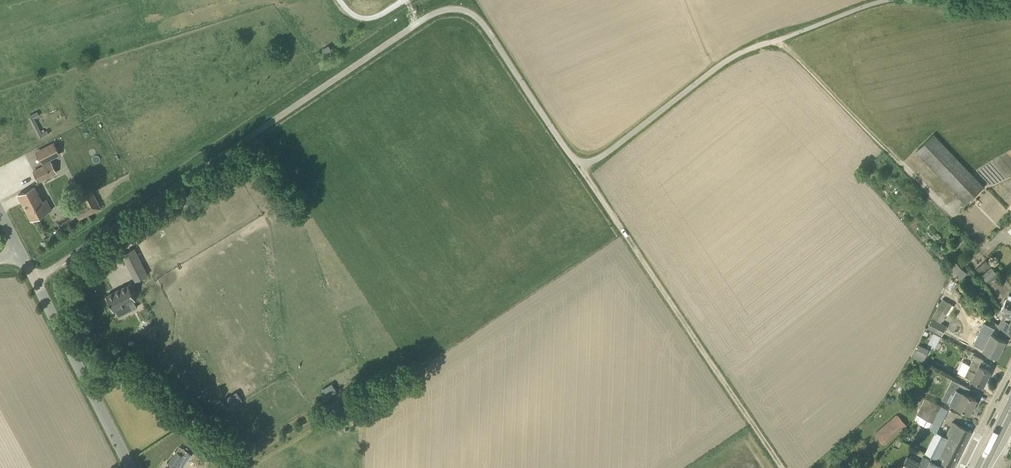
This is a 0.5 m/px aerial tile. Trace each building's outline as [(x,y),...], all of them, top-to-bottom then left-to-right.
[(42,137),(49,133),(47,129),(43,131),(34,113),(30,115),(42,137)] [(966,204),(984,186),(934,134),(916,152),(966,204)] [(53,140),(34,151),(41,164),(60,153),(53,140)] [(38,182),(57,173),(52,162),(33,172),(38,182)] [(48,211),(35,186),(18,194),(22,202),(25,200),(34,218),(48,211)] [(84,204),(90,214),(101,208),(92,191),(81,197),(84,204)] [(139,248),(128,253),(142,280),(152,275),(139,248)] [(954,258),(948,264),(961,278),(967,272),(954,258)] [(990,282),(999,273),(986,260),(977,268),(990,282)] [(133,285),(111,296),(119,311),(126,307),(129,313),(142,307),(139,300),(141,300),(133,285)] [(1006,298),(1001,308),(1006,311),(1010,313),(1009,316),(1010,317),(1010,300),(1006,298)] [(942,335),(947,325),(941,322),(951,304),(942,299),(927,326),(942,335)] [(1009,316),(1010,313),(1006,311),(999,324),(996,322),(995,323),(1003,333),(1005,334),(1008,336),(1008,335),(1007,335),(1009,331),(1010,332),(1010,317),(1009,316)] [(997,356),(1005,340),(992,333),(994,328),(984,323),(974,344),(983,349),(997,356)] [(925,357),(929,350),(919,345),(915,353),(925,357)] [(980,366),(984,359),(975,355),(970,365),(963,361),(958,372),(972,379),(983,385),(990,371),(980,366)] [(969,413),(976,398),(967,394),(970,388),(959,383),(949,402),(956,405),(956,406),(969,413)] [(926,397),(914,419),(929,427),(940,405),(926,397)] [(350,407),(347,411),(355,415),(356,413),(359,409),(352,404),(350,407)] [(875,433),(884,444),(907,425),(897,414),(875,433)] [(324,415),(317,419),(321,426),(328,422),(324,415)] [(953,422),(948,433),(934,457),(953,467),(971,431),(953,422)] [(174,467),(184,454),(187,451),(180,446),(168,463),(174,467)] [(907,455),(903,464),(909,467),(941,467),(942,466),(930,460),(923,457),(920,462),(907,455)]
